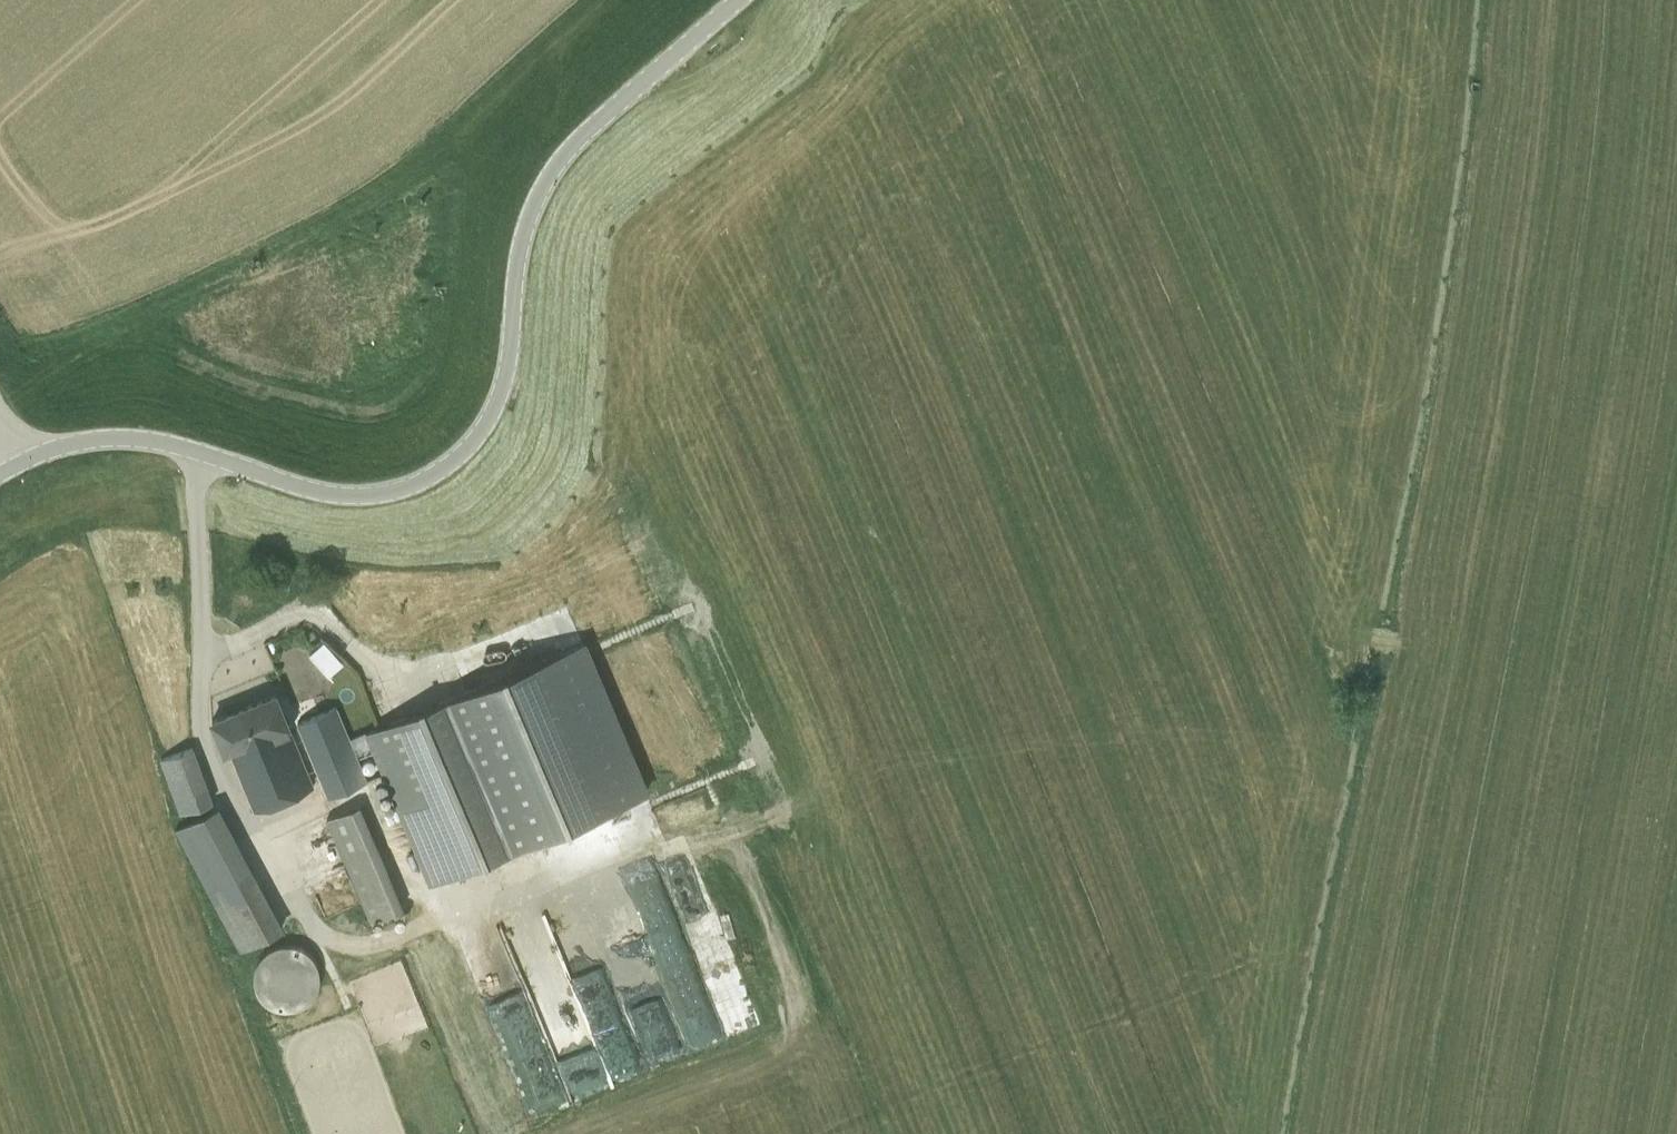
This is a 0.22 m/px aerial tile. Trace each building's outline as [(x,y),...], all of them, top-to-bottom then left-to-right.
[(387,773),(431,883),(646,802),(580,653),(351,737),(340,705),(293,724),(325,796),(387,773)] [(276,693),(211,720),(224,751),(228,749),(254,811),(314,785),(289,730),(287,725),(289,724),(276,693)] [(194,744),(160,757),(170,782),(203,768),(194,744)] [(277,928),(215,803),(172,825),(234,949),(277,928)] [(369,902),(373,915),(392,909),(360,803),(327,813),(355,906),(369,902)] [(666,1024),(703,1018),(680,874),(590,888),(602,960),(623,957),(626,974),(612,976),(611,970),(581,975),(583,988),(589,987),(593,1014),(643,1006),(641,997),(632,998),(630,982),(657,978),(662,1011),(602,1021),(610,1071),(666,1062),(664,1048),(670,1047),(666,1024)] [(266,937),(246,984),(295,1006),(316,960),(266,937)] [(692,1049),(724,1036),(717,1018),(684,1031),(692,1049)]
